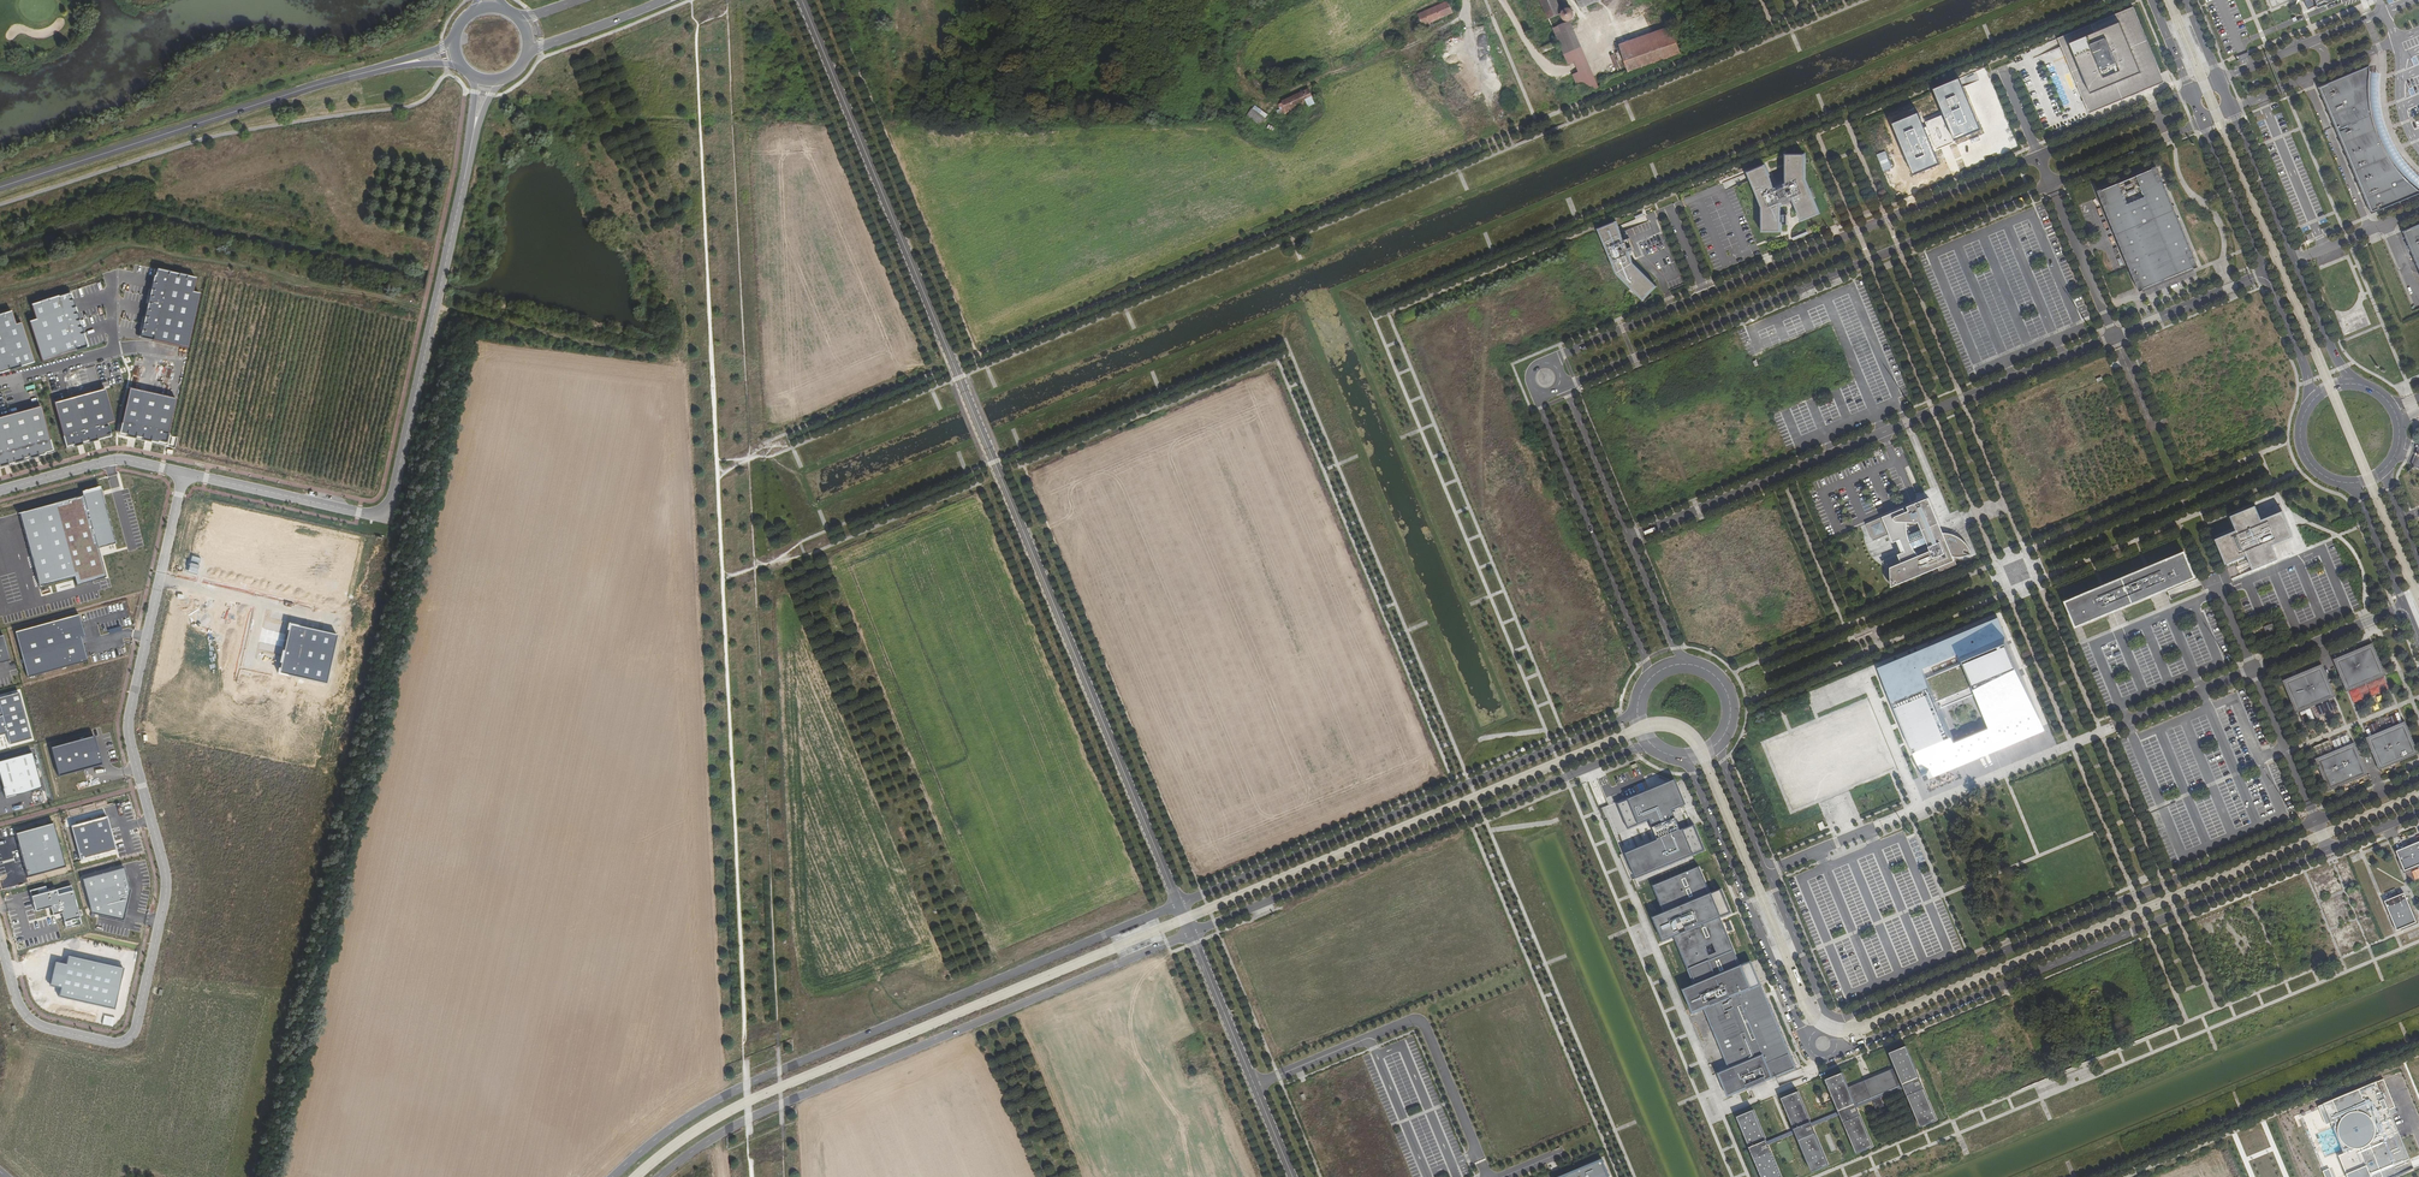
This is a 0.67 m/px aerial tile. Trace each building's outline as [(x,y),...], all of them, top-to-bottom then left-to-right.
[(1419,21),(1450,8),(1446,0),(1436,0),(1414,9),(1416,14),(1413,15),(1415,18),(1417,17),(1419,21)] [(1545,18),(1557,13),(1558,15),(1560,17),(1563,19),(1567,18),(1570,16),(1570,13),(1570,10),(1568,8),(1565,7),(1562,8),(1559,9),(1555,0),(1537,0),(1545,18)] [(2306,9),(2313,6),(2310,0),(2304,0),(2303,1),(2306,9)] [(2089,113),(2164,82),(2133,6),(2057,38),(2089,113)] [(1579,94),(1597,87),(1566,19),(1549,26),(1553,34),(1579,94)] [(1617,44),(1627,72),(1678,54),(1668,26),(1617,44)] [(1618,69),(1621,67),(1618,61),(1621,60),(1618,53),(1612,56),(1618,69)] [(1446,64),(1455,61),(1453,54),(1444,57),(1446,64)] [(1482,60),(1484,67),(1493,64),(1491,57),(1482,60)] [(2416,188),(2409,183),(2403,176),(2397,170),(2396,169),(2392,163),(2387,155),(2383,148),(2379,140),(2376,132),(2373,124),(2371,115),(2369,106),(2369,98),(2368,89),(2369,80),(2370,72),(2369,66),(2318,87),(2371,214),(2418,194),(2418,191),(2416,188)] [(2418,191),(2418,179),(2417,177),(2411,171),(2406,165),(2400,158),(2396,151),(2392,144),(2388,136),(2385,128),(2382,120),(2380,112),(2379,104),(2378,95),(2378,87),(2378,78),(2379,73),(2370,72),(2369,80),(2368,89),(2369,98),(2369,106),(2371,115),(2373,124),(2376,132),(2379,140),(2383,148),(2387,155),(2392,163),(2396,169),(2397,170),(2403,176),(2409,183),(2416,188),(2418,191)] [(931,85),(931,102),(937,102),(937,104),(944,104),(944,94),(936,94),(936,85),(931,85)] [(1277,108),(1282,118),(1304,107),(1305,109),(1307,107),(1307,105),(1310,104),(1311,107),(1316,104),(1313,98),(1308,89),(1283,102),(1284,104),(1277,108)] [(1750,176),(1762,207),(1762,232),(1780,231),(1780,203),(1776,197),(1790,191),(1793,198),(1802,221),(1819,213),(1804,179),(1804,155),(1786,154),(1787,183),(1773,189),(1764,166),(1748,173),(1750,176)] [(2143,290),(2143,289),(2193,268),(2194,269),(2198,267),(2156,166),(2152,168),(2152,169),(2102,190),(2101,189),(2097,191),(2137,287),(2139,291),(2143,290)] [(1790,191),(1776,197),(1780,203),(1793,198),(1790,191)] [(1634,215),(1636,222),(1646,218),(1643,212),(1634,215)] [(1600,227),(1619,273),(1644,298),(1658,285),(1635,262),(1631,251),(1626,240),(1621,229),(1617,220),(1600,227)] [(2403,231),(2418,270),(2418,224),(2403,231)] [(1631,238),(1626,240),(1631,251),(1635,249),(1631,238)] [(187,348),(199,293),(192,292),(195,278),(155,269),(140,338),(187,348)] [(42,362),(88,347),(70,292),(31,305),(36,320),(29,322),(42,362)] [(17,310),(0,315),(0,374),(34,363),(17,310)] [(130,372),(130,360),(120,360),(121,372),(130,372)] [(176,399),(129,388),(119,435),(166,445),(176,399)] [(114,423),(105,389),(54,403),(66,449),(112,437),(109,425),(114,423)] [(0,417),(0,467),(53,452),(40,406),(0,417)] [(102,494),(100,489),(82,494),(83,496),(98,549),(115,544),(102,494)] [(1956,565),(1954,558),(1952,554),(1955,555),(1959,555),(1962,554),(1965,554),(1967,553),(1969,552),(1967,551),(1968,548),(1970,549),(1969,546),(1967,543),(1964,540),(1961,537),(1958,535),(1958,534),(1954,532),(1949,530),(1949,531),(1946,531),(1942,530),(1927,494),(1905,504),(1907,508),(1903,510),(1901,505),(1862,522),(1870,539),(1887,532),(1890,540),(1898,537),(1903,550),(1878,560),(1884,565),(1882,569),(1882,572),(1882,574),(1883,576),(1885,579),(1888,581),(1889,585),(1937,566),(1939,572),(1956,565)] [(98,549),(83,496),(19,513),(39,587),(74,577),(76,586),(106,578),(98,549)] [(2278,559),(2271,543),(2290,536),(2280,513),(2262,521),(2255,505),(2230,516),(2236,530),(2215,539),(2225,564),(2246,555),(2252,570),(2278,559)] [(2075,626),(2194,577),(2184,552),(2065,601),(2075,626)] [(78,615),(15,632),(27,677),(87,661),(80,637),(84,636),(78,615)] [(2000,618),(1990,622),(1991,625),(1998,622),(2002,630),(2004,629),(2000,618)] [(2004,629),(2002,630),(1998,622),(1991,625),(1990,622),(1879,669),(1920,767),(1925,766),(1929,775),(1999,744),(2002,749),(2048,728),(2028,684),(2029,683),(2004,629)] [(325,684),(336,635),(289,624),(277,673),(325,684)] [(2266,635),(2275,631),(2272,624),(2263,627),(2266,635)] [(3,635),(0,636),(0,663),(10,661),(3,635)] [(2348,689),(2383,675),(2371,647),(2336,661),(2348,689)] [(2297,710),(2332,696),(2320,668),(2285,683),(2297,710)] [(2049,728),(2029,683),(2028,684),(2048,728),(2049,728)] [(19,692),(0,698),(0,708),(2,716),(0,716),(0,735),(7,733),(10,745),(31,739),(19,692)] [(2299,712),(2303,723),(2313,719),(2309,708),(2299,712)] [(2380,767),(2415,753),(2404,725),(2369,740),(2380,767)] [(102,765),(94,736),(51,748),(58,776),(102,765)] [(1925,766),(1920,767),(1926,781),(2002,749),(1999,744),(1929,775),(1925,766)] [(2346,781),(2364,774),(2353,746),(2335,754),(2346,781)] [(32,753),(0,761),(0,777),(6,798),(42,788),(32,753)] [(2329,789),(2346,781),(2335,754),(2318,761),(2329,789)] [(1671,780),(1615,803),(1626,830),(1647,821),(1655,840),(1624,853),(1633,873),(1698,846),(1690,826),(1678,831),(1669,811),(1681,806),(1671,780)] [(116,851),(106,816),(70,826),(80,861),(116,851)] [(65,867),(53,823),(14,834),(26,878),(65,867)] [(2396,851),(2404,872),(2418,866),(2418,842),(2396,851)] [(124,868),(82,879),(91,914),(95,915),(123,921),(130,891),(124,868)] [(1796,1069),(1756,972),(1745,977),(1721,919),(1734,914),(1723,889),(1710,895),(1699,868),(1653,887),(1664,914),(1654,919),(1663,943),(1676,937),(1694,985),(1683,990),(1693,1014),(1704,1010),(1729,1069),(1718,1073),(1728,1097),(1796,1069)] [(81,924),(71,885),(47,892),(45,886),(29,891),(35,912),(50,907),(52,915),(61,913),(65,928),(81,924)] [(2416,923),(2404,893),(2384,902),(2396,931),(2416,923)] [(114,1010),(123,969),(68,956),(66,965),(55,963),(50,986),(61,988),(59,997),(114,1010)] [(1737,1117),(1762,1176),(1782,1176),(1768,1145),(1795,1133),(1813,1174),(1830,1167),(1813,1126),(1840,1115),(1857,1155),(1874,1148),(1854,1101),(1901,1082),(1921,1128),(1938,1121),(1906,1046),(1889,1053),(1895,1068),(1848,1088),(1842,1073),(1825,1080),(1838,1111),(1811,1123),(1798,1091),(1781,1099),(1794,1130),(1767,1141),(1754,1110),(1737,1117)] [(2384,1079),(2318,1106),(2326,1125),(2331,1123),(2344,1154),(2339,1156),(2347,1174),(2348,1176),(2383,1176),(2392,1176),(2413,1168),(2389,1110),(2395,1107),(2384,1079)] [(1602,1160),(1567,1175),(1563,1176),(1609,1176),(1602,1160)] [(2322,1171),(2324,1176),(2333,1176),(2330,1168),(2322,1171)]
